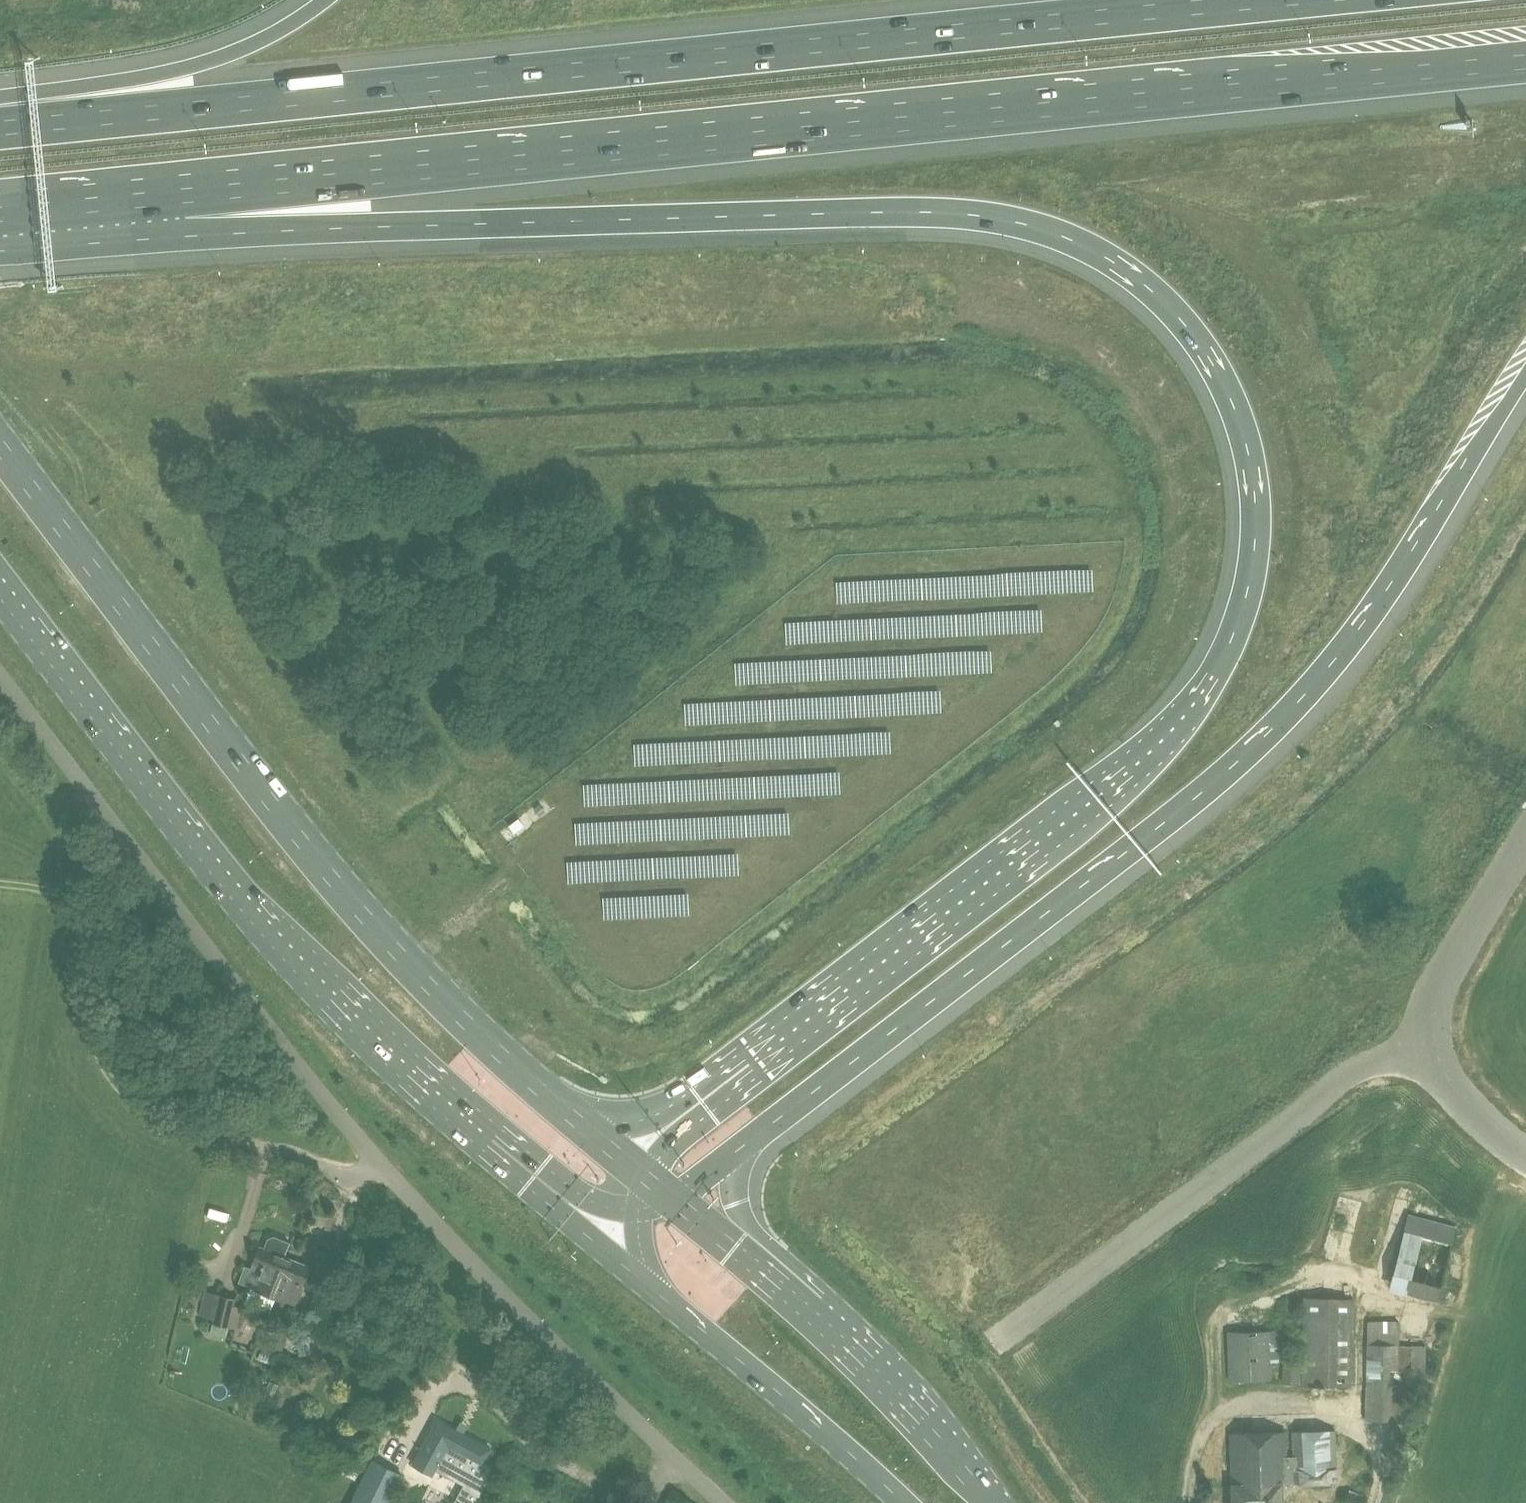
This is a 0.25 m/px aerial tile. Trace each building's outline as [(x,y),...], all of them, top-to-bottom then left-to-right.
[(239,1281),(269,1294),(285,1256),(260,1246),(251,1267),(245,1265),(239,1281)] [(269,1294),(295,1304),(303,1283),(310,1266),(285,1256),(269,1294)] [(1408,1283),(1409,1259),(1395,1258),(1394,1283),(1408,1283)] [(1439,1289),(1439,1264),(1410,1265),(1411,1290),(1439,1289)] [(237,1298),(220,1293),(210,1333),(226,1337),(229,1326),(238,1328),(243,1306),(236,1305),(237,1298)] [(1353,1369),(1354,1302),(1313,1301),(1312,1368),(1353,1369)] [(1083,1339),(1198,1502),(1345,1502),(1216,1319),(1167,1354),(1132,1305),(1083,1339)] [(257,1359),(269,1363),(274,1350),(281,1353),(289,1332),(271,1326),(274,1318),(268,1316),(257,1348),(261,1349),(257,1359)] [(1435,1319),(1407,1320),(1408,1341),(1436,1340),(1435,1319)] [(279,1384),(271,1381),(268,1389),(276,1392),(279,1384)] [(442,1460),(464,1472),(471,1459),(482,1465),(491,1448),(437,1420),(421,1449),(442,1461),(442,1460)] [(371,1460),(350,1502),(388,1502),(402,1475),(371,1460)] [(488,1481),(475,1474),(462,1498),(459,1496),(455,1502),(476,1502),(488,1481)]
